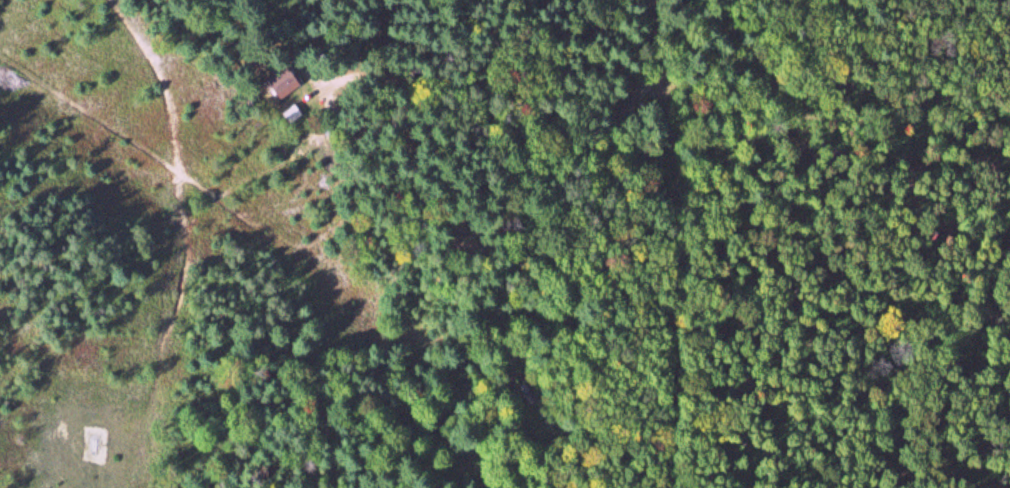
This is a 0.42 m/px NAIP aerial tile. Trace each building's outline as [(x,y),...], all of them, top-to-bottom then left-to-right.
[(277,101),(299,83),(283,64),(261,82),(277,101)]
